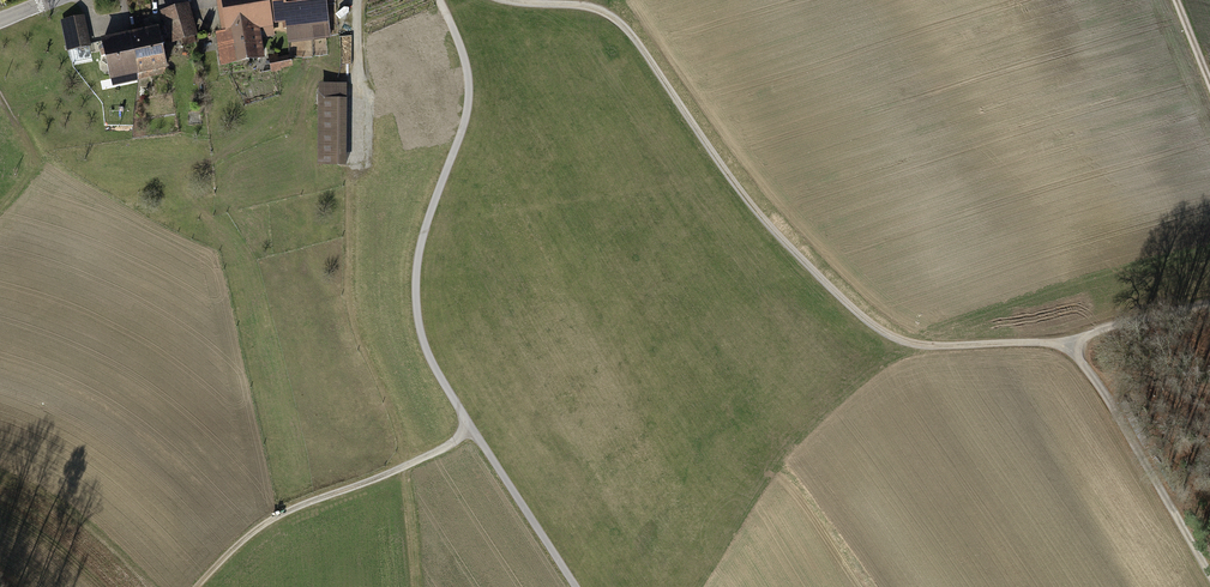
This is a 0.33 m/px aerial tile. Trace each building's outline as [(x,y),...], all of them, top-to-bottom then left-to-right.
[(228,30),(217,32),(222,65),(266,58),(261,31),(275,29),(273,20),(287,18),(290,42),(331,37),(326,0),(223,0),(228,30)] [(189,3),(160,11),(170,44),(182,41),(184,47),(196,43),(195,37),(198,36),(189,3)] [(85,14),(60,20),(67,51),(92,46),(85,14)] [(128,33),(138,76),(167,69),(158,27),(128,33)] [(101,39),(110,82),(138,76),(128,33),(101,39)] [(277,53),(268,55),(271,70),(293,66),(291,56),(278,58),(277,53)] [(347,84),(318,83),(318,166),(347,167),(347,99),(347,84)]
